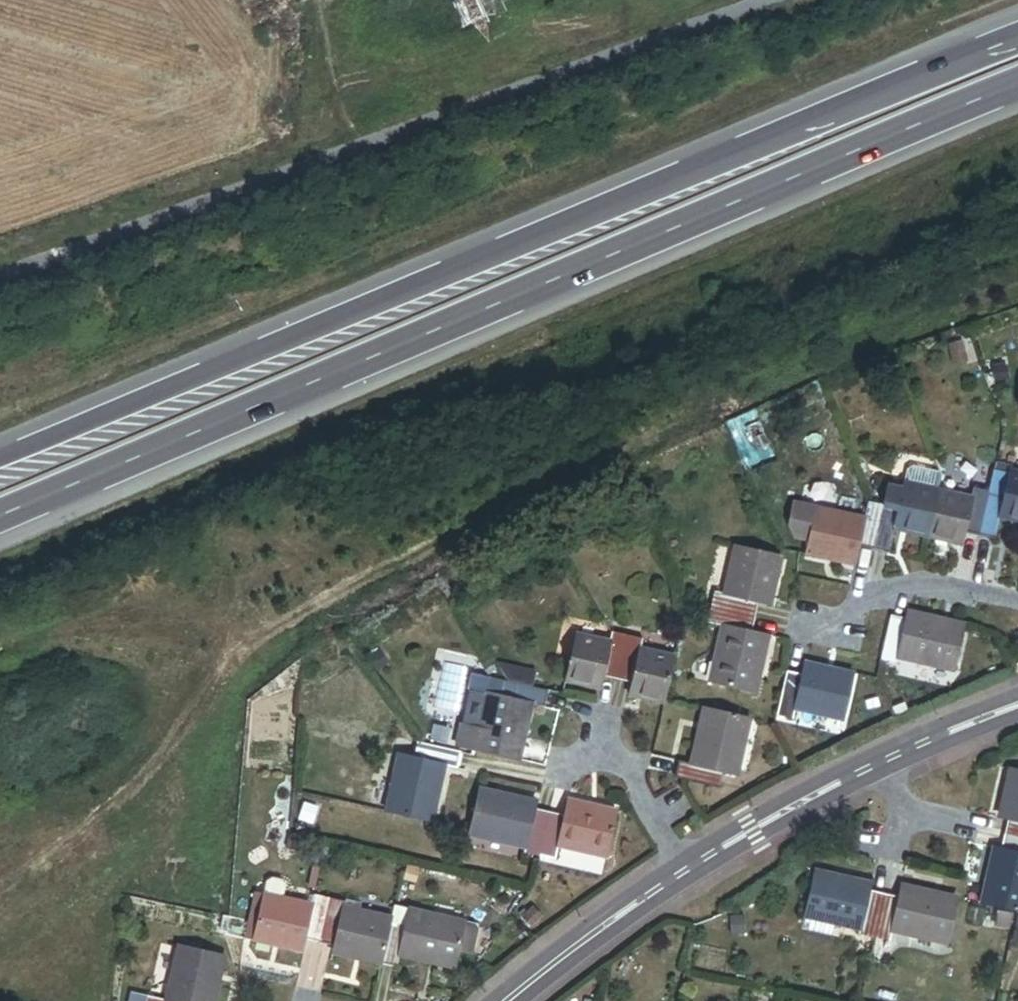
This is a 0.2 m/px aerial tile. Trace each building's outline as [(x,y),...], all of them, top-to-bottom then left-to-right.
[(964,354),(953,358),(958,375),(970,371),(964,354)] [(906,475),(904,484),(937,492),(940,474),(916,468),(906,475)] [(994,471),(989,493),(1002,496),(1007,475),(994,471)] [(1008,472),(1007,475),(1002,496),(998,515),(1017,520),(1017,474),(1008,472)] [(926,535),(937,492),(904,484),(903,488),(898,510),(894,528),(926,535)] [(903,488),(888,485),(883,506),(898,510),(903,488)] [(976,536),(987,492),(972,489),(969,500),(962,533),(976,536)] [(969,500),(937,492),(926,535),(959,543),(962,533),(969,500)] [(989,493),(987,492),(976,536),(992,540),(998,515),(1002,496),(989,493)] [(882,506),(866,502),(861,520),(855,546),(871,550),(882,506)] [(894,528),(898,510),(883,506),(882,506),(871,550),(887,554),(894,528)] [(855,546),(861,520),(816,510),(806,555),(823,559),(824,555),(852,561),(855,546)] [(774,578),(779,558),(734,548),(723,595),(756,602),(765,604),(771,578),(774,578)] [(712,592),(708,608),(753,619),(756,602),(723,595),(712,592)] [(753,619),(708,608),(705,624),(721,627),(749,634),(753,619)] [(941,622),(906,614),(904,620),(896,658),(952,671),(961,629),(941,624),(941,622)] [(896,658),(904,620),(889,616),(879,661),(895,664),(896,658)] [(766,637),(749,634),(721,627),(709,682),(750,692),(755,669),(758,670),(766,637)] [(626,637),(610,633),(608,643),(600,677),(615,681),(626,637)] [(600,677),(608,643),(576,636),(566,681),(598,688),(600,677)] [(642,640),(626,637),(615,681),(631,684),(639,651),(642,640)] [(662,700),(672,658),(639,651),(631,684),(629,695),(662,703),(662,700)] [(536,672),(495,663),(507,682),(533,688),(536,672)] [(804,666),(801,676),(794,709),(840,720),(851,674),(832,670),(831,672),(804,666)] [(801,676),(786,672),(776,716),(791,720),(794,709),(801,676)] [(507,682),(502,681),(499,698),(529,705),(543,708),(546,692),(533,688),(507,682)] [(529,705),(499,698),(484,695),(477,728),(472,751),(514,760),(519,737),(522,738),(529,705)] [(748,720),(706,711),(701,731),(699,731),(691,765),(721,772),(735,775),(748,720)] [(456,747),(472,751),(477,728),(461,724),(456,747)] [(459,753),(414,744),(411,760),(443,767),(455,769),(459,753)] [(443,767),(411,760),(397,757),(385,813),(428,822),(432,801),(435,801),(443,767)] [(691,765),(677,762),(674,777),(718,787),(721,772),(691,765)] [(1002,818),(1006,819),(1017,822),(1017,772),(1009,770),(1005,789),(1008,790),(1002,818)] [(500,798),(478,793),(470,832),(469,836),(525,848),(533,810),(535,803),(500,795),(500,798)] [(566,804),(563,817),(557,847),(604,858),(614,812),(595,808),(594,811),(566,804)] [(548,813),(533,810),(525,848),(524,853),(538,857),(548,813)] [(563,817),(548,813),(538,857),(554,860),(557,847),(563,817)] [(1006,819),(1003,834),(1017,838),(1017,822),(1006,819)] [(1003,834),(999,849),(1017,853),(1017,838),(1003,834)] [(999,849),(994,847),(985,881),(988,882),(983,904),(1014,911),(1017,912),(1017,853),(999,849)] [(835,880),(814,876),(805,917),(858,930),(867,892),(868,884),(836,877),(835,880)] [(901,887),(898,899),(890,931),(944,944),(954,902),(933,897),(934,894),(901,887)] [(882,895),(867,892),(858,930),(857,934),(872,938),(882,895)] [(252,941),(262,896),(254,894),(244,940),(252,941)] [(898,899),(882,895),(872,938),(888,942),(890,931),(898,899)] [(262,896),(252,941),(272,946),(272,944),(300,950),(302,940),(310,906),(262,896)] [(326,900),(312,896),(310,906),(302,940),(317,943),(326,900)] [(326,900),(317,943),(332,947),(341,908),(342,903),(326,900)] [(389,921),(390,919),(341,908),(332,947),(331,952),(360,958),(359,961),(380,966),(389,921)] [(424,961),(452,967),(455,951),(469,954),(475,951),(479,932),(475,927),(461,924),(461,922),(408,911),(405,925),(398,957),(423,963),(424,961)] [(997,912),(994,927),(1010,930),(1012,916),(997,912)] [(380,966),(396,969),(398,957),(405,925),(389,921),(380,966)] [(217,987),(214,986),(220,957),(176,947),(164,1000),(214,1000),(217,987)]
